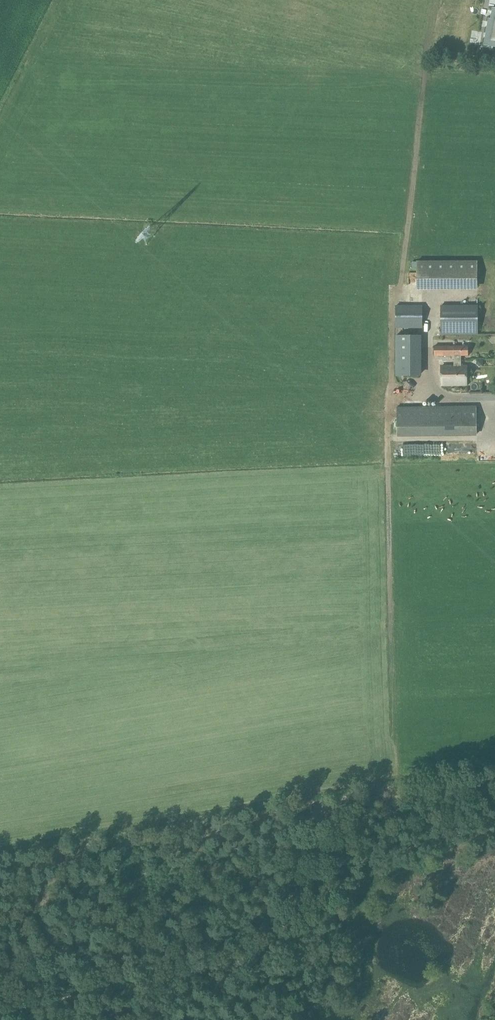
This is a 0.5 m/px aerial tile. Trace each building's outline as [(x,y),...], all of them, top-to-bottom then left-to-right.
[(484,45),(494,47),(494,8),(492,7),(490,19),(488,18),(484,45)] [(416,286),(477,286),(477,261),(416,262),(416,286)] [(396,328),(423,328),(423,305),(396,305),(396,328)] [(477,305),(441,306),(441,333),(478,332),(477,305)] [(442,386),(443,386),(467,385),(466,366),(461,366),(461,355),(468,355),(468,346),(435,347),(435,356),(454,355),(454,366),(442,366),(442,386)] [(403,392),(418,392),(419,379),(404,378),(403,392)] [(397,437),(477,436),(477,406),(443,406),(397,407),(397,437)]
